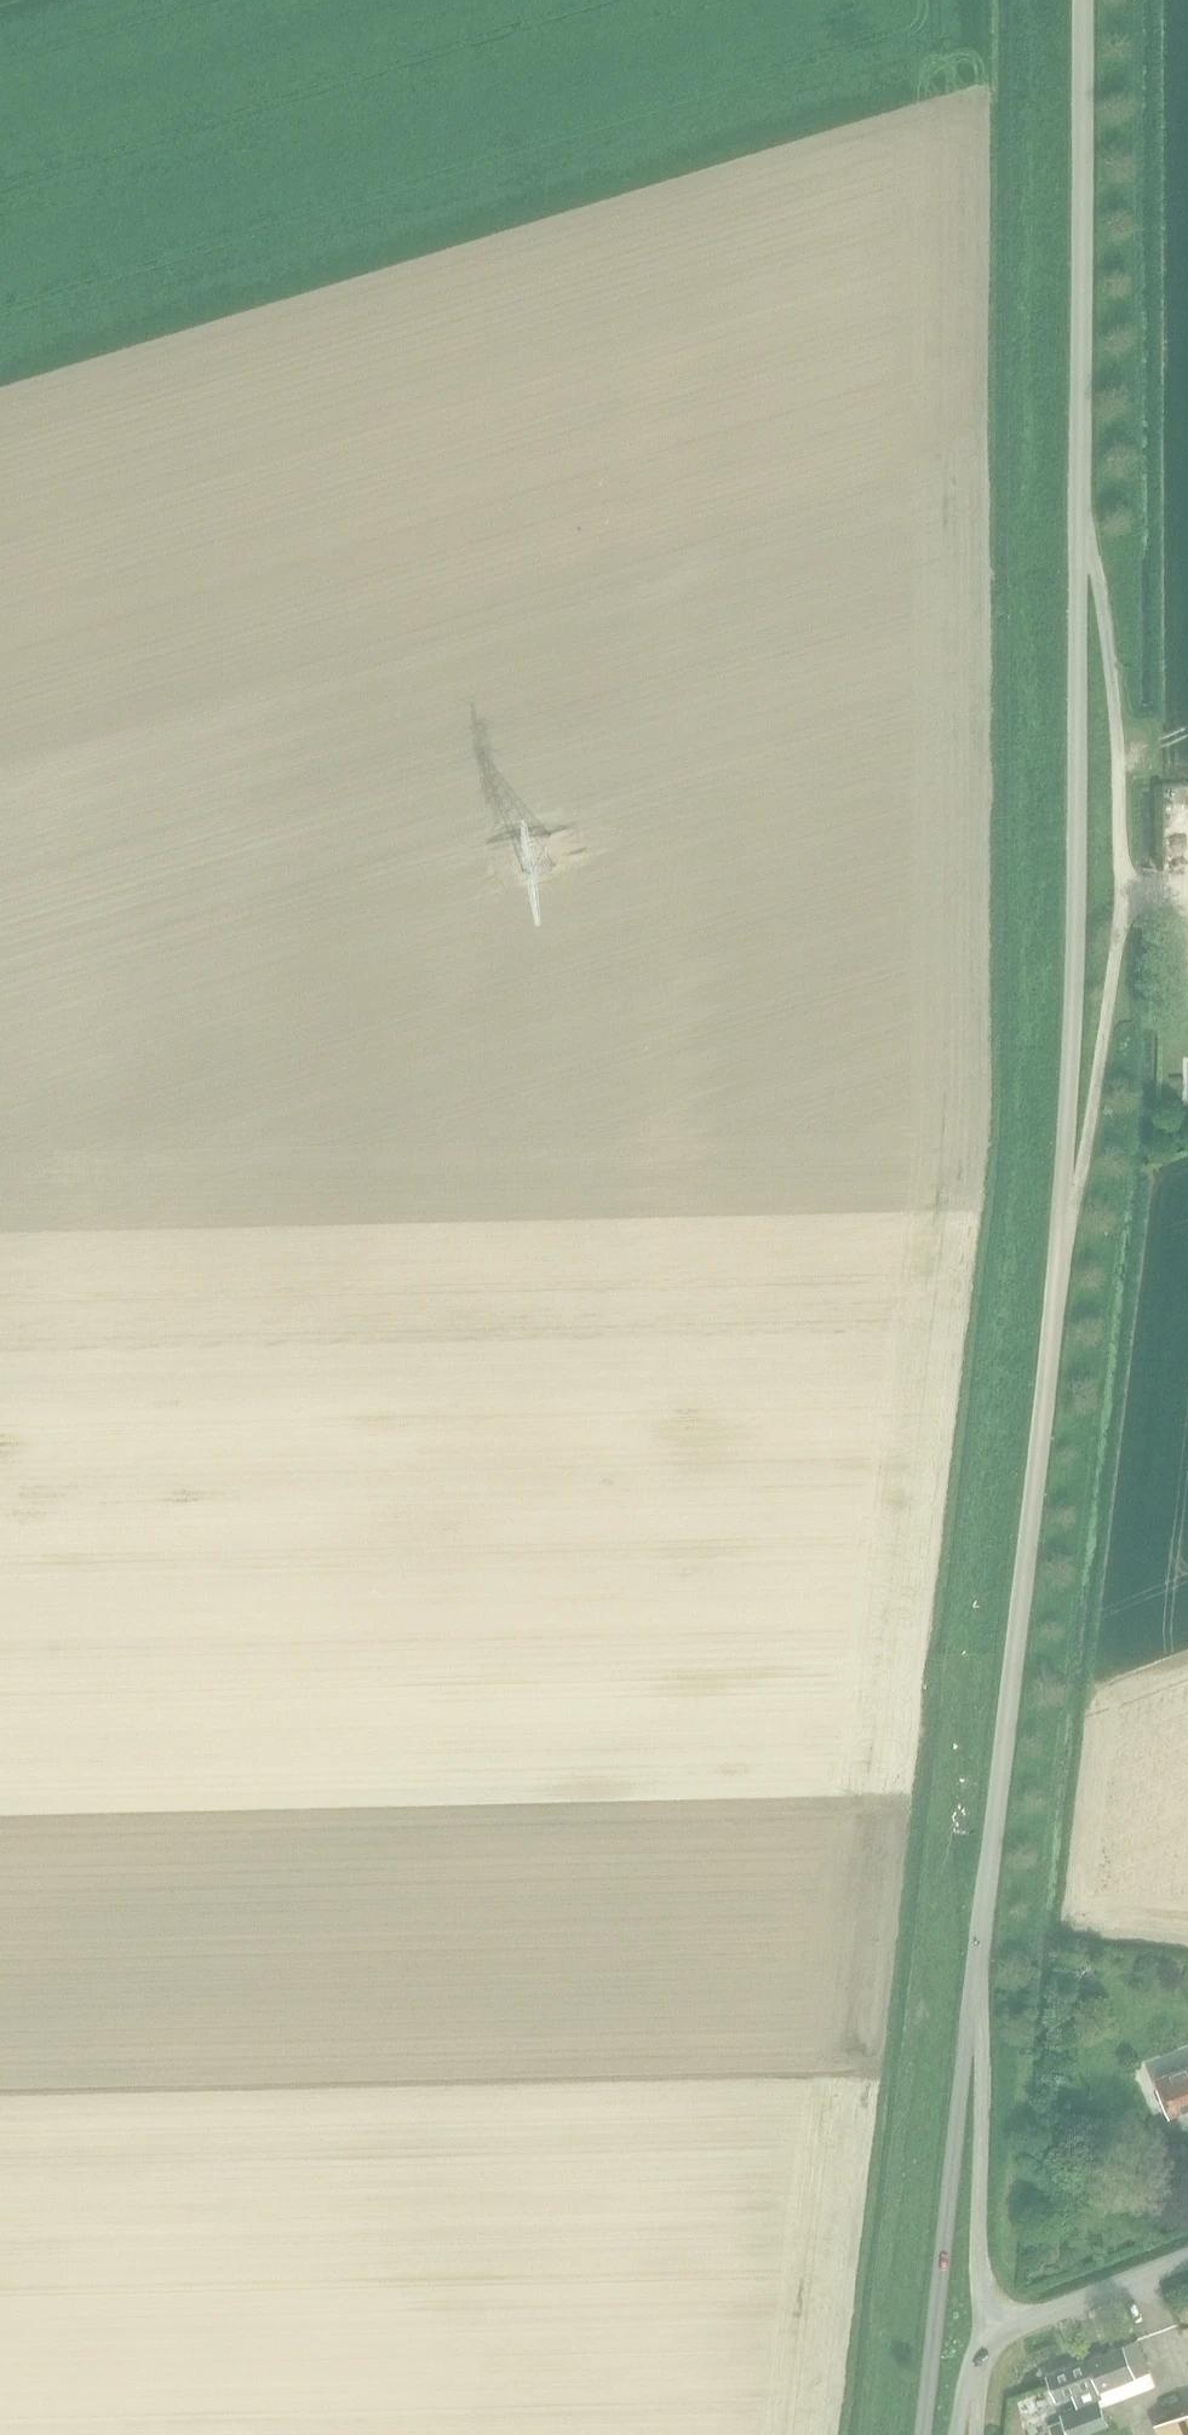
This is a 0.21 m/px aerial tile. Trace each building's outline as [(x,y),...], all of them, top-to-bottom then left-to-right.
[(1155,2077),(1169,2113),(1187,2106),(1187,2065),(1155,2077)] [(1101,2389),(1149,2370),(1137,2338),(1048,2372),(1057,2396),(1074,2390),(1080,2406),(1062,2412),(1070,2434),(1078,2434),(1107,2424),(1098,2398),(1104,2396),(1101,2389)] [(1156,2423),(1160,2434),(1187,2434),(1187,2411),(1156,2423)]
